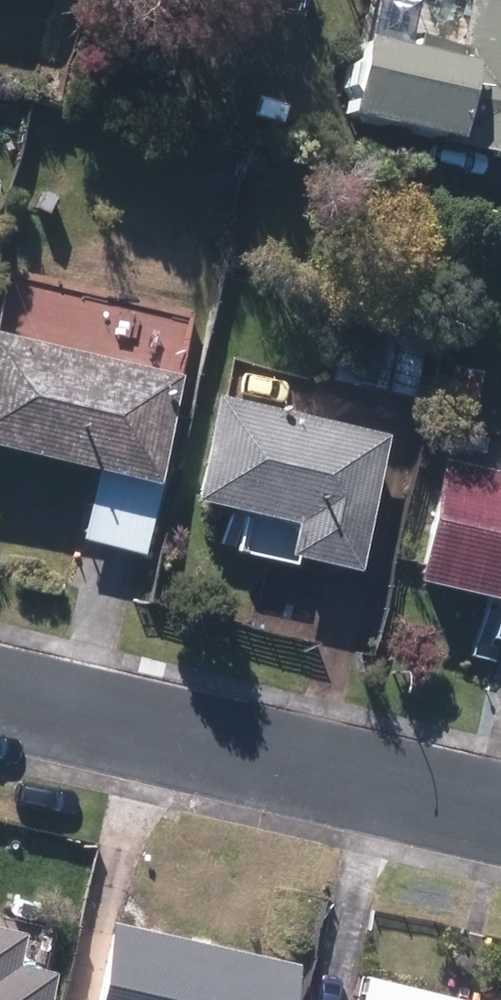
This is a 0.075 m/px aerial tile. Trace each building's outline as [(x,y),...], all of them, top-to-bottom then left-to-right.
[(315,133),(500,178),(500,0),(460,0),(440,82),(334,57),(315,133)] [(159,484),(184,374),(0,332),(0,448),(159,484)] [(396,436),(229,398),(200,505),(298,528),(292,556),(360,573),(396,436)] [(454,462),(424,583),(500,601),(500,473),(454,462)] [(106,999),(298,999),(308,960),(126,916),(106,999)] [(65,965),(24,956),(30,928),(0,921),(0,999),(57,999),(65,965)]
